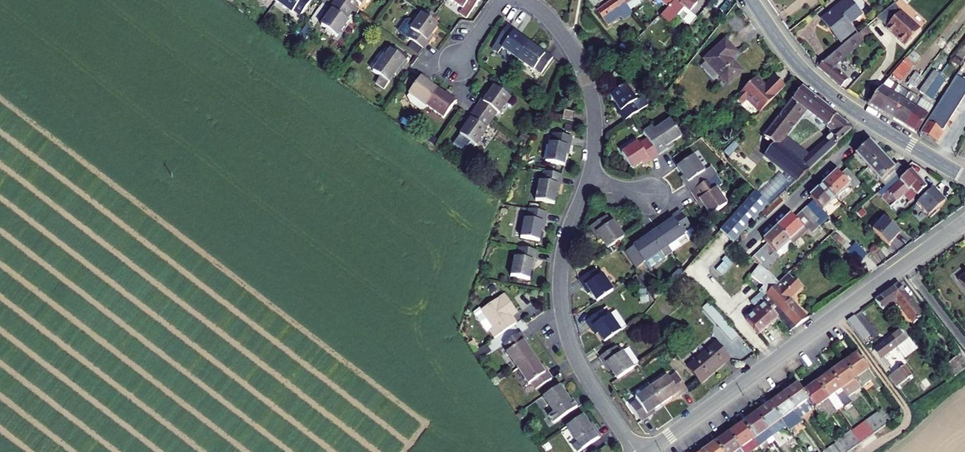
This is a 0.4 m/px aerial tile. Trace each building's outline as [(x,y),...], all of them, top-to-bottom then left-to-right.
[(299,16),(310,0),(276,0),(275,2),(291,13),(292,11),(299,16)] [(336,37),(347,21),(345,20),(351,12),(335,0),(334,0),(329,8),(331,9),(320,25),(336,37)] [(351,12),(357,4),(359,5),(363,0),(335,0),(351,12)] [(465,18),(478,0),(450,0),(461,9),(458,13),(465,18)] [(602,2),(601,0),(587,0),(596,11),(612,0),(604,0),(602,2)] [(606,26),(621,15),(623,18),(632,12),(630,10),(622,0),(612,0),(596,11),(606,26)] [(630,10),(643,0),(622,0),(630,10)] [(660,2),(666,9),(659,17),(668,25),(676,16),(687,26),(695,17),(690,12),(697,4),(693,0),(662,0),(660,2)] [(822,20),(828,28),(831,26),(835,31),(833,33),(844,46),(857,35),(849,25),(862,15),(850,0),(846,0),(822,20)] [(895,4),(877,19),(887,28),(886,29),(906,46),(921,29),(901,11),(895,4)] [(437,25),(421,14),(414,24),(409,20),(406,21),(398,32),(423,49),(428,42),(426,41),(437,25)] [(698,19),(695,17),(687,26),(690,28),(698,19)] [(509,54),(516,60),(528,44),(513,33),(514,31),(507,25),(496,41),(496,42),(491,48),(505,59),(509,54)] [(863,30),(857,35),(862,40),(868,35),(863,30)] [(862,40),(857,35),(844,46),(818,67),(841,88),(848,80),(834,67),(864,42),(862,40)] [(720,77),(727,85),(741,73),(729,59),(735,54),(724,41),(704,60),(706,62),(700,67),(714,82),(720,77)] [(534,69),(540,74),(552,58),(544,53),(543,55),(528,44),(516,60),(532,71),(534,69)] [(372,71),(388,83),(399,67),(401,69),(406,62),(390,50),(386,57),(383,55),(372,71)] [(957,56),(952,63),(958,67),(963,61),(957,56)] [(908,59),(892,76),(899,82),(904,76),(903,75),(907,70),(908,72),(915,64),(908,59)] [(662,98),(666,100),(692,67),(689,64),(662,98)] [(933,72),(919,93),(924,96),(939,77),(940,76),(933,72)] [(915,74),(908,84),(914,89),(921,79),(915,74)] [(408,93),(425,106),(437,91),(428,84),(429,82),(420,76),(408,93)] [(755,78),(734,99),(741,106),(746,101),(758,114),(784,88),(774,77),(764,87),(755,78)] [(946,81),(939,77),(924,96),(932,101),(946,81)] [(956,79),(919,135),(934,143),(944,129),(947,124),(964,96),(964,84),(956,79)] [(878,93),(870,105),(882,113),(898,86),(889,81),(878,93)] [(619,113),(625,121),(649,105),(643,97),(637,100),(627,85),(610,96),(621,111),(619,113)] [(910,93),(898,86),(882,113),(894,120),(910,93)] [(480,100),(473,109),(490,121),(496,113),(498,114),(509,99),(493,87),(482,102),(480,100)] [(781,174),(758,195),(767,204),(770,207),(808,171),(776,145),(782,137),(805,108),(828,126),(837,116),(801,88),(764,137),(773,144),(764,155),(788,174),(784,178),(781,174)] [(425,106),(443,119),(456,101),(447,94),(445,97),(437,91),(425,106)] [(921,100),(910,93),(894,120),(905,127),(921,100)] [(924,96),(921,100),(932,106),(935,103),(932,101),(924,96)] [(932,106),(921,100),(905,127),(917,134),(933,107),(932,106)] [(459,134),(475,146),(487,130),(484,128),(490,121),(473,109),(467,118),(470,119),(459,134)] [(564,110),(562,119),(572,122),(574,112),(564,110)] [(828,126),(834,131),(844,121),(837,116),(828,126)] [(645,133),(649,139),(660,155),(668,150),(666,148),(682,138),(671,121),(656,131),(653,128),(645,133)] [(829,137),(836,145),(854,129),(844,121),(834,131),(829,137)] [(544,159),(544,161),(563,165),(567,146),(569,147),(572,136),(552,133),(550,143),(548,142),(547,145),(545,144),(542,158),(544,159)] [(776,145),(808,171),(836,145),(829,137),(806,156),(782,137),(776,145)] [(622,154),(633,170),(649,160),(650,162),(660,155),(649,139),(642,143),(641,141),(622,154)] [(855,154),(867,168),(882,155),(869,142),(855,154)] [(867,168),(885,187),(903,170),(898,164),(893,168),(882,155),(867,168)] [(686,184),(692,193),(716,176),(711,168),(705,172),(694,156),(677,167),(688,182),(686,184)] [(837,172),(823,185),(836,199),(849,187),(851,189),(858,183),(846,169),(840,175),(837,172)] [(877,193),(896,214),(910,203),(904,196),(910,191),(916,198),(926,189),(911,171),(907,174),(903,170),(885,187),(877,193)] [(538,180),(534,199),(554,203),(557,185),(560,185),(562,175),(542,171),(541,181),(538,180)] [(700,200),(711,215),(727,204),(716,188),(722,184),(716,176),(692,193),(698,202),(700,200)] [(823,211),(836,199),(823,185),(809,197),(813,201),(807,207),(819,219),(825,214),(823,211)] [(945,203),(934,190),(917,204),(929,217),(945,203)] [(758,195),(754,191),(712,239),(725,252),(767,204),(758,195)] [(807,207),(800,213),(812,226),(819,219),(807,207)] [(523,218),(519,237),(538,241),(542,222),(545,223),(547,212),(527,208),(525,218),(523,218)] [(673,220),(658,230),(669,246),(684,236),(683,233),(690,229),(679,212),(671,217),(673,220)] [(791,215),(777,228),(790,242),(803,230),(805,232),(812,226),(800,213),(794,218),(791,215)] [(598,233),(608,249),(624,238),(614,222),(611,223),(607,216),(590,227),(596,235),(598,233)] [(901,233),(885,217),(873,229),(888,245),(901,233)] [(649,236),(628,250),(639,267),(644,263),(646,266),(644,267),(646,271),(650,270),(652,268),(651,267),(661,260),(663,262),(666,260),(664,258),(673,252),(669,246),(658,230),(656,228),(648,233),(649,236)] [(767,244),(751,259),(760,266),(765,270),(779,257),(777,255),(790,242),(777,228),(763,241),(767,244)] [(513,256),(510,275),(529,279),(532,261),(535,261),(537,250),(517,247),(516,256),(513,256)] [(765,270),(760,266),(752,276),(764,287),(759,292),(761,294),(758,296),(761,299),(778,282),(765,270)] [(586,286),(597,301),(613,291),(603,274),(600,276),(595,269),(579,280),(584,288),(586,286)] [(682,274),(679,270),(673,275),(674,277),(671,280),(673,282),(682,274)] [(778,319),(789,332),(808,318),(789,297),(801,285),(789,272),(778,282),(761,299),(778,319)] [(675,284),(685,295),(691,289),(686,284),(681,278),(675,284)] [(899,284),(876,301),(884,311),(897,301),(914,324),(924,317),(899,284)] [(514,311),(504,295),(481,310),(480,309),(474,313),(487,333),(490,331),(494,338),(516,323),(510,314),(514,311)] [(761,299),(758,296),(750,303),(757,311),(745,320),(758,335),(778,319),(761,299)] [(704,310),(732,341),(739,335),(723,318),(719,313),(711,304),(704,310)] [(603,310),(586,321),(591,328),(594,327),(604,343),(627,327),(618,313),(611,318),(610,315),(607,317),(603,310)] [(854,316),(848,321),(862,341),(869,336),(854,316)] [(905,323),(900,328),(902,330),(903,329),(906,334),(911,330),(905,323)] [(902,330),(900,328),(897,330),(898,332),(873,351),(880,360),(896,347),(898,350),(911,340),(906,334),(903,329),(902,330)] [(507,352),(518,368),(534,357),(524,341),(526,340),(521,333),(505,344),(509,350),(507,352)] [(918,348),(911,340),(898,350),(904,358),(918,348)] [(470,346),(474,352),(479,348),(475,342),(470,346)] [(687,367),(701,384),(724,364),(721,361),(728,356),(716,343),(687,367)] [(490,351),(485,344),(479,348),(474,352),(479,359),(490,351)] [(616,347),(600,358),(604,365),(607,364),(617,379),(640,364),(631,351),(624,355),(622,352),(621,353),(616,347)] [(858,354),(844,364),(861,388),(871,381),(877,390),(882,387),(858,354)] [(947,366),(957,378),(964,371),(964,360),(960,355),(947,366)] [(721,361),(724,364),(730,359),(728,356),(721,361)] [(531,383),(535,389),(552,379),(547,371),(545,372),(534,357),(518,368),(529,385),(531,383)] [(833,371),(830,373),(848,398),(861,388),(844,364),(833,371)] [(911,375),(904,366),(889,377),(896,387),(911,375)] [(848,398),(830,373),(827,376),(817,383),(829,399),(836,410),(838,411),(844,407),(845,409),(852,404),(848,398)] [(668,376),(652,387),(663,403),(679,393),(680,395),(687,390),(676,374),(670,379),(668,376)] [(817,383),(803,393),(813,407),(822,420),(830,414),(822,404),(829,399),(817,383)] [(793,388),(783,395),(795,411),(799,417),(813,407),(803,393),(797,385),(793,388)] [(556,412),(561,419),(577,407),(572,400),(570,401),(559,386),(543,396),(554,413),(556,412)] [(630,405),(641,421),(648,416),(647,414),(663,403),(652,387),(636,398),(637,400),(630,405)] [(773,402),(770,405),(786,427),(789,431),(796,426),(789,416),(795,411),(783,395),(773,402)] [(829,399),(822,404),(830,414),(836,410),(829,399)] [(767,407),(756,415),(772,437),(786,427),(770,405),(767,407)] [(891,422),(883,410),(879,412),(887,424),(890,428),(897,423),(894,420),(891,422)] [(799,417),(795,411),(789,416),(796,426),(802,422),(799,417)] [(879,412),(865,422),(874,434),(887,424),(879,412)] [(746,421),(742,424),(759,447),(772,437),(756,415),(746,421)] [(579,442),(584,449),(600,438),(595,430),(593,431),(582,416),(566,427),(577,443),(579,442)] [(865,422),(852,432),(861,444),(874,434),(865,422)] [(729,434),(741,451),(751,451),(759,447),(742,424),(739,426),(729,434)] [(838,442),(845,451),(849,451),(861,444),(852,432),(851,431),(837,441),(838,442)] [(715,443),(721,451),(741,451),(729,434),(719,441),(715,443)] [(825,451),(845,451),(838,442),(825,451)] [(715,443),(703,451),(721,451),(715,443)]
